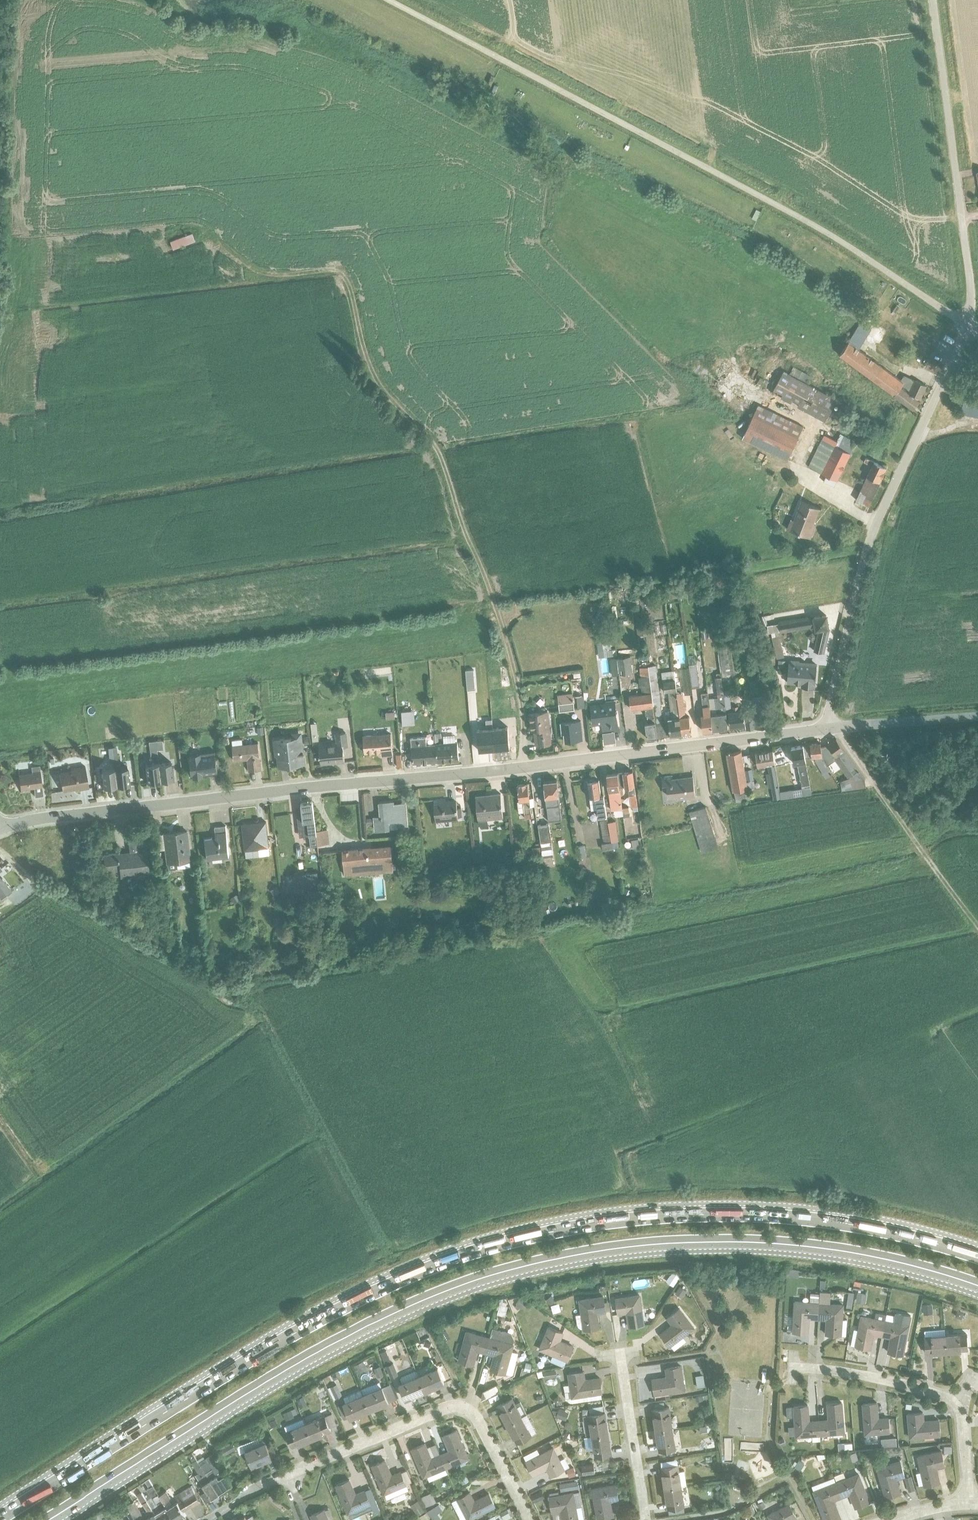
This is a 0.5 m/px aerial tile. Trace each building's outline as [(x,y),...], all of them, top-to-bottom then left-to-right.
[(759,217),(764,208),(759,206),(755,214),(759,217)] [(192,232),(170,241),(173,248),(195,239),(192,232)] [(905,380),(902,378),(875,358),(874,359),(872,358),(872,356),(860,348),(870,333),(859,325),(848,341),(849,342),(840,354),(913,409),(920,399),(927,385),(908,376),(905,380)] [(784,370),(772,392),(825,421),(837,399),(807,383),(811,375),(794,366),(790,373),(784,370)] [(961,412),(977,415),(977,402),(964,399),(961,412)] [(759,404),(743,438),(779,455),(788,459),(804,426),(759,404)] [(825,435),(809,466),(838,481),(851,452),(856,441),(841,434),(838,440),(825,435)] [(872,465),(856,499),(869,505),(887,467),(866,457),(864,461),(872,465)] [(787,500),(785,507),(792,509),(794,502),(787,500)] [(791,518),(787,528),(811,537),(815,527),(812,526),(814,522),(820,507),(801,500),(794,519),(791,518)] [(679,585),(680,594),(687,593),(686,584),(679,585)] [(642,615),(641,611),(636,612),(638,627),(637,628),(638,638),(638,642),(645,641),(642,615)] [(779,622),(768,624),(768,629),(772,632),(777,658),(785,656),(780,635),(781,635),(781,631),(815,626),(816,630),(819,629),(814,650),(825,652),(829,627),(827,614),(779,622)] [(496,625),(488,628),(493,642),(500,640),(496,625)] [(813,631),(808,636),(812,641),(817,636),(813,631)] [(600,636),(596,637),(599,656),(614,655),(611,637),(600,639),(600,636)] [(722,672),(723,687),(729,686),(732,685),(731,677),(735,677),(730,642),(727,642),(727,640),(723,641),(722,636),(718,637),(722,672)] [(618,657),(620,674),(633,672),(631,655),(618,657)] [(620,674),(618,657),(610,658),(612,675),(620,674)] [(789,658),(787,682),(802,683),(802,686),(815,687),(817,661),(799,660),(799,659),(789,658)] [(778,659),(778,667),(787,668),(787,660),(778,659)] [(690,666),(693,687),(700,686),(697,662),(689,663),(690,666)] [(648,665),(658,736),(683,733),(677,691),(674,669),(662,671),(663,680),(664,679),(665,691),(669,691),(672,716),(668,717),(669,723),(665,724),(664,721),(663,721),(661,704),(662,704),(656,664),(648,665)] [(658,736),(648,665),(640,666),(641,676),(639,676),(640,686),(642,686),(643,693),(630,694),(632,709),(645,707),(646,714),(647,714),(648,722),(645,722),(647,737),(658,736)] [(693,687),(690,666),(680,667),(682,683),(684,683),(685,693),(693,692),(693,687)] [(582,670),(574,671),(575,685),(583,684),(582,670)] [(709,697),(713,729),(729,727),(726,708),(723,687),(722,672),(717,673),(717,676),(716,676),(718,696),(709,697)] [(734,710),(729,710),(731,727),(745,725),(746,728),(756,727),(770,725),(765,684),(749,686),(753,714),(744,715),(743,709),(739,709),(738,705),(733,705),(734,710)] [(585,700),(584,690),(583,685),(576,686),(578,707),(586,706),(585,700)] [(723,687),(726,708),(731,707),(729,686),(723,687)] [(677,691),(683,733),(691,732),(689,715),(686,715),(685,705),(687,705),(686,700),(684,701),(682,691),(677,691)] [(713,729),(709,697),(709,691),(701,692),(704,713),(701,713),(704,731),(713,730),(713,729)] [(573,692),(558,693),(560,710),(575,709),(573,692)] [(603,731),(615,730),(619,730),(615,699),(605,700),(606,702),(591,704),(593,723),(602,722),(603,731)] [(411,704),(401,704),(403,724),(413,723),(411,704)] [(536,711),(529,712),(531,730),(535,729),(536,744),(551,742),(548,709),(547,709),(545,706),(538,706),(536,711)] [(582,719),(561,721),(562,734),(564,734),(565,741),(584,739),(582,719)] [(493,728),(495,748),(503,747),(510,747),(508,727),(493,728)] [(495,748),(493,728),(478,729),(479,750),(495,748)] [(615,730),(603,731),(604,743),(616,742),(615,730)] [(293,736),(274,739),(276,755),(277,755),(279,766),(291,765),(291,766),(293,766),(292,765),(306,763),(304,745),(310,744),(309,735),(303,736),(302,731),(292,732),(293,736)] [(336,741),(319,743),(322,764),(346,761),(344,746),(349,745),(347,731),(336,732),(336,741)] [(391,732),(364,734),(365,752),(382,751),(382,755),(394,754),(391,732)] [(436,743),(438,761),(460,760),(457,740),(456,740),(455,734),(444,735),(444,741),(440,742),(439,737),(442,737),(442,732),(435,732),(436,743)] [(438,761),(436,743),(427,744),(427,736),(411,737),(413,763),(438,761)] [(823,755),(828,764),(835,759),(849,777),(852,775),(853,777),(853,781),(838,783),(842,789),(866,785),(865,778),(836,737),(828,744),(821,746),(823,755)] [(243,738),(233,739),(235,760),(248,758),(249,770),(263,768),(258,741),(243,743),(243,738)] [(156,749),(155,740),(148,740),(150,756),(157,755),(156,749)] [(804,744),(806,757),(817,756),(817,757),(815,758),(826,776),(833,773),(828,764),(823,755),(821,746),(821,742),(810,743),(804,744)] [(780,790),(781,798),(812,793),(806,757),(804,744),(792,746),(795,763),(798,762),(802,787),(780,790)] [(190,755),(188,755),(190,775),(192,775),(192,776),(202,775),(202,774),(218,772),(216,752),(200,754),(199,752),(199,751),(198,750),(197,749),(195,748),(194,748),(193,749),(192,749),(191,750),(190,752),(189,753),(190,755)] [(781,798),(780,790),(772,749),(750,753),(752,761),(757,760),(758,766),(768,764),(769,772),(767,772),(769,786),(772,786),(774,798),(781,798)] [(742,750),(728,752),(736,801),(750,798),(742,750)] [(158,762),(160,779),(167,778),(167,779),(174,778),(172,764),(171,764),(171,760),(158,762)] [(160,779),(158,762),(145,763),(145,767),(146,782),(154,781),(154,780),(160,779)] [(32,771),(19,772),(21,792),(30,791),(30,787),(34,787),(35,795),(43,794),(40,764),(32,765),(32,771)] [(71,769),(60,771),(63,790),(78,787),(79,789),(89,787),(85,764),(71,767),(71,769)] [(114,767),(116,784),(123,784),(123,785),(131,784),(129,769),(128,770),(127,766),(114,767)] [(116,784),(114,767),(102,768),(102,773),(101,773),(103,787),(110,786),(110,785),(116,784)] [(618,773),(620,786),(625,786),(625,787),(629,786),(632,806),(633,806),(634,809),(639,809),(633,770),(623,771),(623,772),(618,773)] [(620,786),(618,773),(618,772),(607,773),(612,809),(623,807),(623,806),(620,786)] [(672,774),(662,776),(664,789),(668,788),(669,796),(677,795),(678,799),(696,796),(693,775),(673,777),(672,774)] [(557,779),(544,780),(546,798),(548,797),(550,820),(562,818),(557,779)] [(599,779),(587,780),(591,809),(598,808),(599,816),(607,815),(604,794),(602,795),(599,779)] [(528,782),(518,783),(520,801),(518,801),(519,812),(525,811),(525,817),(532,817),(531,806),(535,805),(534,797),(530,798),(528,782)] [(93,788),(86,789),(87,796),(94,795),(93,788)] [(487,817),(487,819),(504,817),(501,792),(476,794),(478,818),(487,817)] [(446,797),(434,798),(436,821),(459,819),(459,816),(463,816),(462,807),(458,807),(457,798),(446,799),(446,797)] [(380,815),(374,815),(375,830),(399,827),(399,825),(409,824),(407,801),(395,802),(395,800),(379,801),(380,815)] [(309,827),(310,835),(311,846),(318,845),(317,830),(313,801),(301,802),(302,805),(302,807),(298,807),(300,828),(309,827)] [(302,807),(302,805),(297,806),(300,836),(310,835),(309,827),(300,828),(298,807),(302,807)] [(707,805),(689,810),(702,851),(719,846),(707,805)] [(614,847),(609,821),(609,818),(600,820),(604,842),(602,843),(603,849),(605,849),(606,855),(615,853),(614,847)] [(609,821),(614,847),(619,846),(618,840),(619,840),(616,820),(609,821)] [(266,821),(243,823),(246,857),(270,854),(266,821)] [(549,822),(538,824),(542,844),(552,842),(549,822)] [(217,836),(204,837),(206,857),(230,855),(226,825),(215,826),(217,836)] [(317,830),(318,845),(330,843),(329,828),(317,830)] [(163,832),(165,847),(166,862),(167,862),(167,868),(191,865),(191,860),(186,829),(163,832)] [(165,847),(163,832),(156,833),(158,848),(165,847)] [(130,850),(103,853),(106,871),(120,869),(121,876),(135,875),(135,878),(150,876),(145,834),(128,836),(130,850)] [(639,838),(632,839),(633,847),(640,846),(639,838)] [(482,843),(475,844),(476,859),(477,859),(477,862),(484,861),(482,843)] [(345,848),(343,848),(346,874),(353,874),(355,874),(355,875),(356,876),(357,877),(359,877),(363,877),(365,877),(368,876),(369,874),(370,873),(376,872),(394,870),(392,844),(349,848),(349,849),(346,849),(345,848)] [(584,844),(579,846),(582,858),(587,857),(584,844)] [(533,850),(526,850),(526,855),(542,853),(541,845),(533,846),(533,850)] [(318,871),(289,875),(291,890),(320,886),(318,871)] [(6,893),(12,889),(2,876),(1,877),(0,875),(0,885),(6,893)] [(277,884),(271,889),(275,895),(281,890),(277,884)] [(238,893),(232,897),(235,902),(241,898),(238,893)] [(145,927),(142,932),(145,933),(143,937),(152,942),(152,941),(160,945),(164,937),(145,927)] [(341,952),(331,953),(332,961),(342,959),(341,952)] [(12,1055),(0,1037),(0,1063),(12,1055)] [(670,1270),(667,1279),(675,1282),(679,1273),(670,1270)] [(680,1282),(676,1289),(684,1294),(688,1287),(680,1282)] [(859,1289),(856,1298),(864,1301),(867,1292),(859,1289)] [(641,1290),(615,1291),(616,1309),(618,1309),(627,1309),(628,1324),(642,1324),(641,1290)] [(605,1291),(578,1294),(582,1329),(601,1327),(599,1312),(608,1311),(605,1291)] [(841,1298),(791,1297),(791,1330),(810,1330),(810,1317),(824,1317),(824,1332),(840,1333),(841,1298)] [(661,1327),(674,1341),(696,1320),(678,1301),(665,1314),(669,1319),(661,1327)] [(907,1320),(860,1311),(854,1344),(870,1347),(873,1333),(887,1336),(885,1348),(901,1351),(907,1320)] [(549,1320),(539,1347),(568,1358),(575,1341),(562,1336),(566,1327),(549,1320)] [(515,1337),(465,1324),(456,1360),(474,1365),(478,1349),(493,1353),(489,1367),(506,1371),(515,1337)] [(923,1331),(925,1351),(970,1347),(968,1327),(923,1331)] [(388,1346),(382,1349),(391,1374),(398,1371),(388,1346)] [(653,1372),(654,1392),(686,1390),(684,1359),(665,1361),(665,1372),(653,1372)] [(438,1361),(399,1377),(406,1397),(446,1382),(438,1361)] [(378,1373),(383,1371),(379,1363),(374,1365),(378,1373)] [(584,1365),(568,1366),(570,1397),(606,1394),(604,1372),(584,1374),(584,1365)] [(488,1392),(501,1384),(498,1378),(484,1386),(488,1392)] [(382,1380),(343,1397),(351,1416),(391,1399),(382,1380)] [(329,1384),(334,1396),(342,1393),(337,1381),(329,1384)] [(393,1383),(387,1385),(392,1396),(397,1393),(393,1383)] [(513,1392),(497,1400),(518,1441),(533,1434),(523,1414),(527,1412),(520,1398),(517,1400),(513,1392)] [(556,1403),(563,1402),(561,1393),(554,1394),(556,1403)] [(790,1399),(792,1434),(844,1431),(842,1396),(828,1397),(829,1414),(812,1415),(811,1398),(790,1399)] [(876,1399),(864,1400),(865,1431),(891,1430),(890,1411),(876,1411),(876,1399)] [(668,1402),(654,1404),(660,1446),(674,1444),(668,1402)] [(610,1451),(606,1407),(580,1409),(582,1432),(589,1431),(591,1453),(610,1451)] [(920,1407),(907,1408),(908,1436),(941,1435),(941,1413),(920,1414),(920,1407)] [(325,1413),(285,1426),(290,1444),(331,1430),(325,1413)] [(552,1434),(562,1430),(559,1422),(549,1426),(552,1434)] [(701,1423),(700,1431),(711,1431),(711,1424),(701,1423)] [(412,1443),(423,1473),(469,1456),(457,1425),(443,1430),(449,1444),(433,1450),(428,1437),(412,1443)] [(265,1436),(244,1444),(251,1464),(273,1457),(265,1436)] [(555,1440),(525,1455),(534,1475),(547,1468),(550,1474),(567,1465),(555,1440)] [(237,1441),(222,1441),(222,1450),(237,1450),(237,1441)] [(943,1447),(917,1451),(923,1486),(940,1483),(938,1466),(946,1465),(943,1447)] [(898,1454),(874,1461),(884,1496),(902,1491),(898,1477),(904,1475),(898,1454)] [(371,1461),(383,1492),(407,1483),(400,1464),(392,1467),(387,1455),(371,1461)] [(805,1457),(797,1455),(794,1467),(802,1469),(805,1457)] [(662,1461),(670,1507),(685,1504),(677,1459),(662,1461)] [(595,1470),(594,1462),(577,1463),(577,1471),(595,1470)] [(216,1468),(199,1480),(212,1498),(229,1485),(216,1468)] [(858,1469),(813,1485),(824,1516),(840,1510),(835,1497),(849,1492),(854,1506),(869,1500),(858,1469)] [(350,1472),(335,1478),(347,1511),(373,1501),(366,1484),(356,1488),(350,1472)] [(617,1483),(594,1484),(595,1516),(613,1515),(612,1499),(618,1499),(617,1483)] [(457,1492),(468,1518),(497,1506),(490,1488),(475,1494),(471,1486),(457,1492)] [(168,1487),(161,1490),(165,1499),(172,1495),(168,1487)] [(177,1496),(183,1504),(195,1496),(190,1488),(177,1496)] [(575,1488),(547,1491),(549,1510),(559,1509),(560,1514),(561,1519),(578,1519),(579,1519),(575,1488)] [(430,1490),(423,1494),(428,1504),(435,1500),(430,1490)] [(188,1516),(174,1496),(148,1514),(135,1495),(127,1501),(139,1518),(136,1519),(182,1519),(188,1516)] [(227,1504),(236,1519),(252,1519),(239,1497),(227,1504)] [(410,1502),(417,1513),(424,1509),(417,1498),(410,1502)] [(767,1509),(772,1519),(794,1519),(793,1519),(799,1516),(791,1498),(767,1509)] [(112,1501),(102,1507),(107,1515),(117,1508),(112,1501)] [(444,1513),(439,1501),(428,1506),(434,1518),(444,1513)] [(324,1504),(311,1509),(315,1519),(331,1519),(324,1504)] [(509,1510),(503,1513),(506,1518),(512,1515),(509,1510)]
